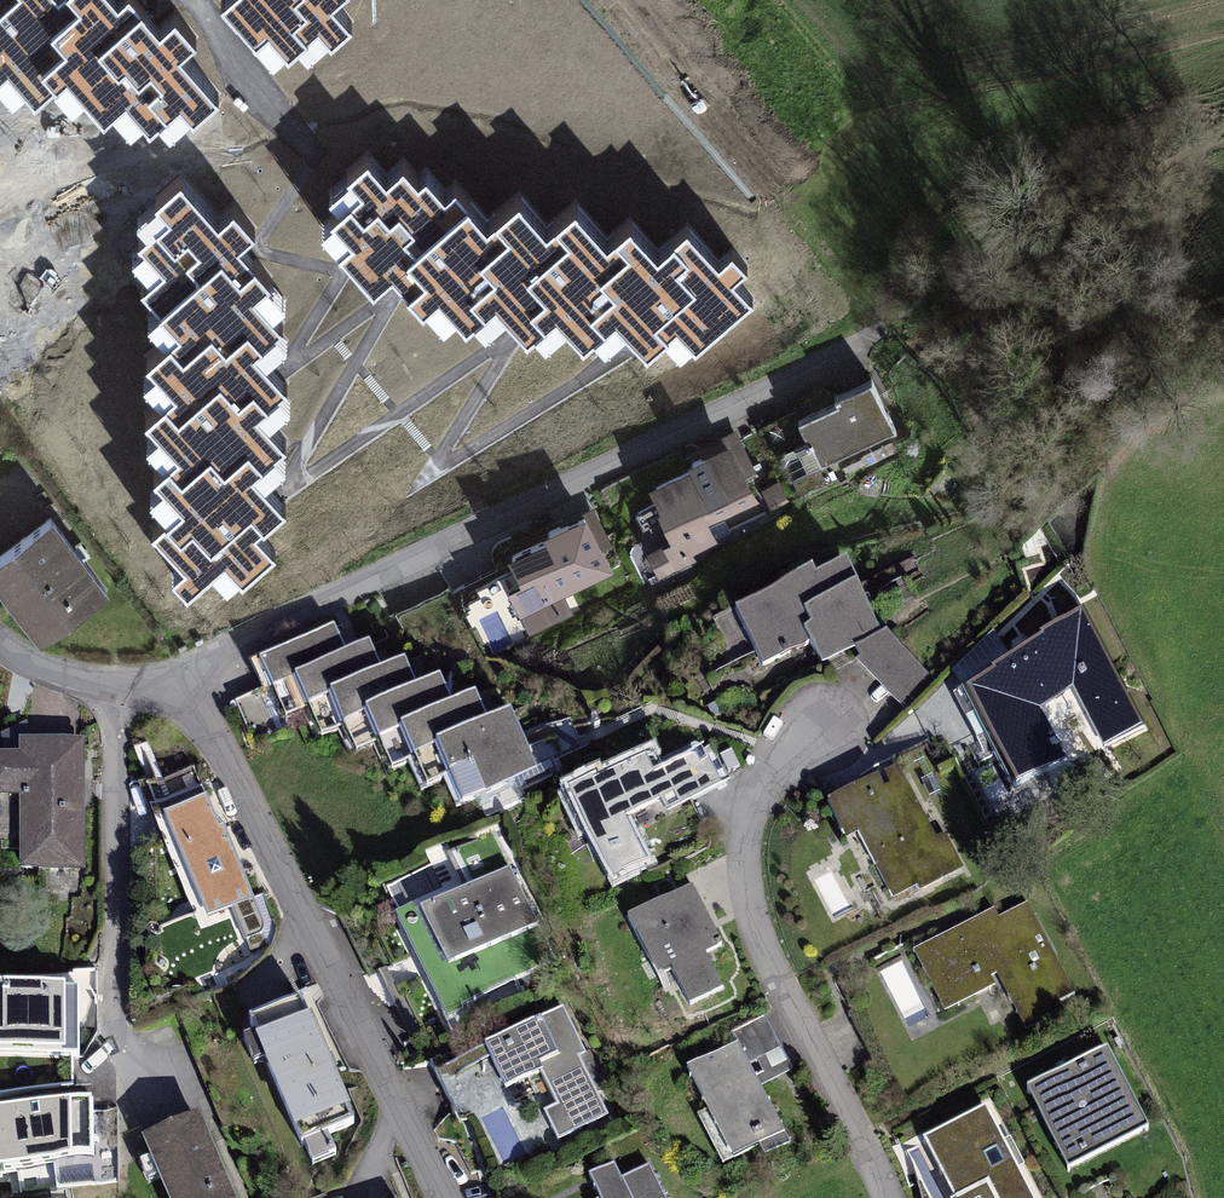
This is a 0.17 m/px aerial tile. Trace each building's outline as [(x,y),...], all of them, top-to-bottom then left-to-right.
[(58,81),(43,64),(69,42),(55,25),(81,3),(78,0),(0,0),(0,75),(6,70),(24,90),(34,102),(47,91),(58,81)] [(81,3),(55,25),(69,42),(43,64),(58,81),(66,75),(82,93),(101,115),(123,96),(140,116),(150,127),(160,118),(170,129),(216,89),(182,50),(197,36),(175,10),(160,24),(139,0),(78,0),(81,3)] [(274,60),(296,40),(309,55),(350,20),(334,2),(336,0),(222,0),(274,60)] [(475,318),(487,307),(472,290),(498,268),(484,252),(510,229),(494,211),(486,219),(455,183),(444,192),(411,153),(386,174),(371,156),(329,192),(343,208),(321,227),(373,287),(395,269),(443,324),(455,313),(466,325),(475,318)] [(177,327),(168,335),(184,352),(209,329),(224,346),(247,325),(262,342),(276,330),(266,318),(289,298),(240,242),(256,229),(234,204),(218,217),(183,176),(145,208),(156,221),(137,238),(146,248),(162,267),(141,285),(161,309),(177,327)] [(518,191),(494,211),(510,229),(484,252),(498,268),(472,290),(487,307),(494,301),(512,321),(544,358),(573,333),(582,344),(594,333),(606,323),(592,306),(617,284),(603,268),(629,245),(615,229),(607,236),(575,199),(546,224),(518,191)] [(630,216),(615,229),(629,245),(603,268),(617,284),(592,306),(606,323),(614,317),(646,354),(663,339),(683,361),(754,300),(686,222),(657,247),(630,216)] [(176,448),(167,456),(182,473),(208,450),(223,467),(248,445),(263,462),(275,451),(288,441),(277,428),(297,411),(280,391),(289,384),(274,367),(294,350),(276,330),(262,342),(247,325),(224,346),(209,329),(184,352),(168,335),(158,343),(144,355),(156,368),(173,388),(153,404),(144,412),(176,448)] [(840,398),(800,414),(820,463),(896,432),(872,375),(837,390),(840,398)] [(706,517),(759,492),(731,431),(689,451),(693,461),(655,478),(678,528),(646,543),(657,566),(716,539),(706,517)] [(292,471),(275,451),(263,462),(248,445),(223,467),(208,450),(182,473),(167,456),(153,468),(163,480),(134,504),(201,581),(212,572),(230,593),(277,553),(258,530),(287,505),(272,487),(292,471)] [(650,471),(622,483),(646,541),(674,529),(650,471)] [(614,564),(590,512),(514,548),(524,569),(501,580),(525,630),(570,609),(561,589),(614,564)] [(49,513),(0,550),(0,581),(41,636),(105,589),(49,513)] [(880,631),(843,559),(814,574),(811,568),(734,609),(763,664),(810,640),(821,661),(880,631)] [(1083,614),(968,688),(1019,785),(1140,727),(1083,614)] [(458,804),(539,767),(512,707),(489,717),(476,689),(452,700),(439,673),(416,683),(404,657),(382,667),(370,640),(344,651),(332,625),(259,658),(285,715),(311,704),(324,733),(344,724),(355,749),(377,739),(391,769),(411,760),(423,785),(445,775),(458,804)] [(274,726),(260,695),(239,704),(252,735),(274,726)] [(693,742),(573,799),(612,880),(649,863),(628,820),(718,777),(702,745),(702,743),(699,741),(696,741),(693,742)] [(80,865),(80,744),(22,744),(22,756),(0,756),(0,789),(21,789),(21,864),(80,865)] [(918,893),(964,870),(946,834),(936,838),(899,765),(827,802),(846,838),(858,832),(893,899),(915,887),(918,893)] [(218,827),(205,795),(162,812),(193,888),(213,879),(225,909),(253,897),(224,824),(218,827)] [(412,903),(396,911),(448,1015),(557,961),(510,866),(417,912),(412,903)] [(697,884),(630,920),(663,980),(677,972),(698,1011),(730,993),(710,958),(731,946),(697,884)] [(1075,991),(1029,901),(997,917),(994,910),(914,950),(945,1010),(1002,981),(1027,1029),(1065,1009),(1059,999),(1075,991)] [(76,1047),(76,985),(0,986),(0,1047),(76,1047)] [(353,1122),(299,1001),(254,1021),(259,1033),(246,1038),(258,1063),(266,1060),(312,1164),(337,1153),(328,1133),(353,1122)] [(585,1050),(564,1006),(486,1043),(506,1087),(543,1070),(560,1105),(547,1111),(560,1139),(608,1116),(578,1054),(585,1050)] [(733,1034),(740,1047),(699,1068),(724,1116),(710,1123),(731,1165),(792,1134),(772,1095),(803,1079),(770,1016),(733,1034)] [(1107,1044),(1026,1086),(1070,1170),(1151,1129),(1107,1044)] [(10,1180),(9,1163),(51,1162),(51,1153),(91,1151),(89,1094),(68,1095),(68,1104),(0,1106),(0,1180),(10,1180)] [(994,1108),(920,1145),(947,1197),(1039,1197),(994,1108)] [(198,1119),(144,1142),(168,1197),(232,1197),(198,1119)] [(620,1181),(612,1164),(588,1175),(600,1197),(662,1197),(647,1168),(620,1181)] [(106,1180),(56,1183),(57,1197),(105,1197),(107,1197),(106,1180)]
